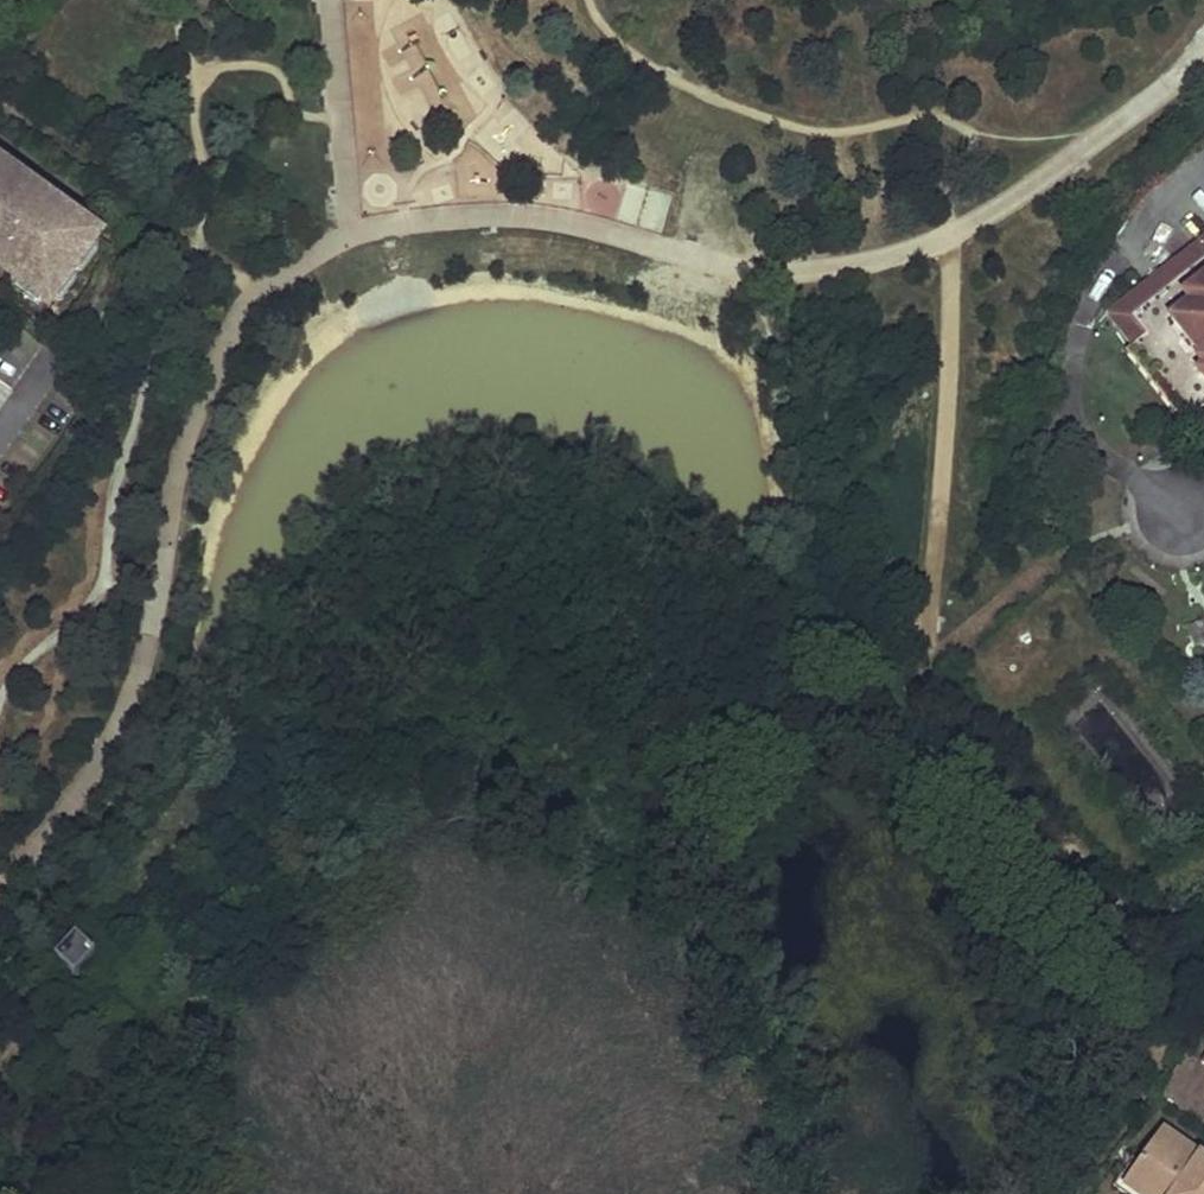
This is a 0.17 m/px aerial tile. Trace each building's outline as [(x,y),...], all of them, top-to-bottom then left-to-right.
[(2,168),(0,170),(0,183),(13,193),(17,187),(21,182),(2,168)] [(577,208),(664,228),(673,190),(586,170),(577,208)] [(15,278),(48,302),(78,260),(75,258),(89,239),(59,217),(54,223),(39,212),(43,206),(17,187),(13,193),(0,183),(0,267),(15,278)] [(59,217),(43,206),(39,212),(54,223),(59,217)] [(48,302),(15,278),(10,285),(49,313),(97,245),(89,239),(75,258),(78,260),(48,302)] [(1191,260),(1195,265),(1188,270),(1185,266),(1108,330),(1134,360),(1193,432),(1203,423),(1203,250),(1191,260)] [(1195,265),(1191,260),(1185,266),(1188,270),(1195,265)] [(1184,625),(1194,647),(1203,643),(1203,616),(1184,625)] [(77,920),(57,942),(67,952),(76,960),(97,938),(77,920)] [(1164,1133),(1127,1187),(1138,1193),(1203,1193),(1203,1160),(1164,1133)]
